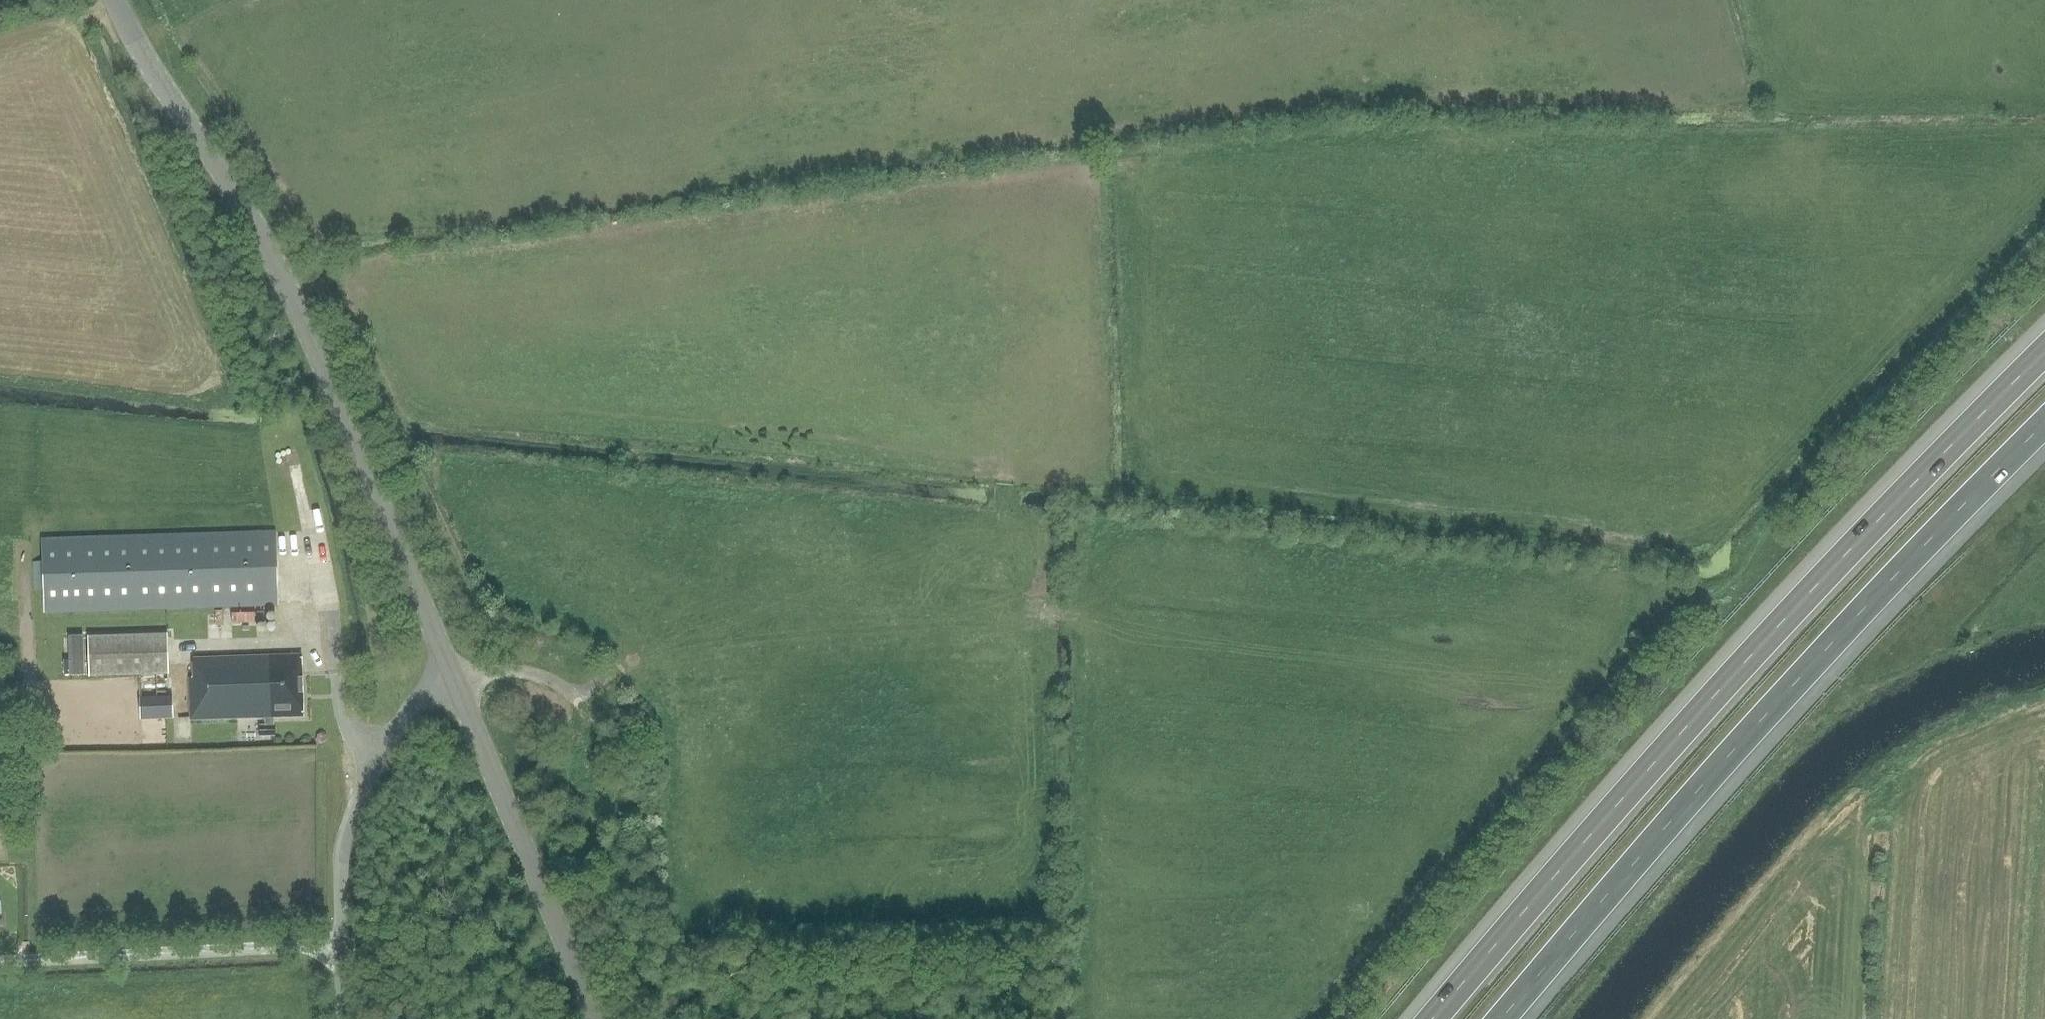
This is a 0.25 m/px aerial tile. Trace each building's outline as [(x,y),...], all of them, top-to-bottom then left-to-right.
[(45,612),(279,604),(277,533),(43,540),(45,612)] [(259,620),(259,611),(237,612),(237,621),(259,620)] [(89,637),(92,677),(168,673),(168,634),(89,637)] [(192,720),(304,716),(302,655),(194,659),(194,678),(191,678),(192,720)] [(174,703),(173,696),(140,698),(141,719),(166,718),(174,717),(174,703)] [(261,736),(275,736),(275,725),(261,726),(261,736)]
